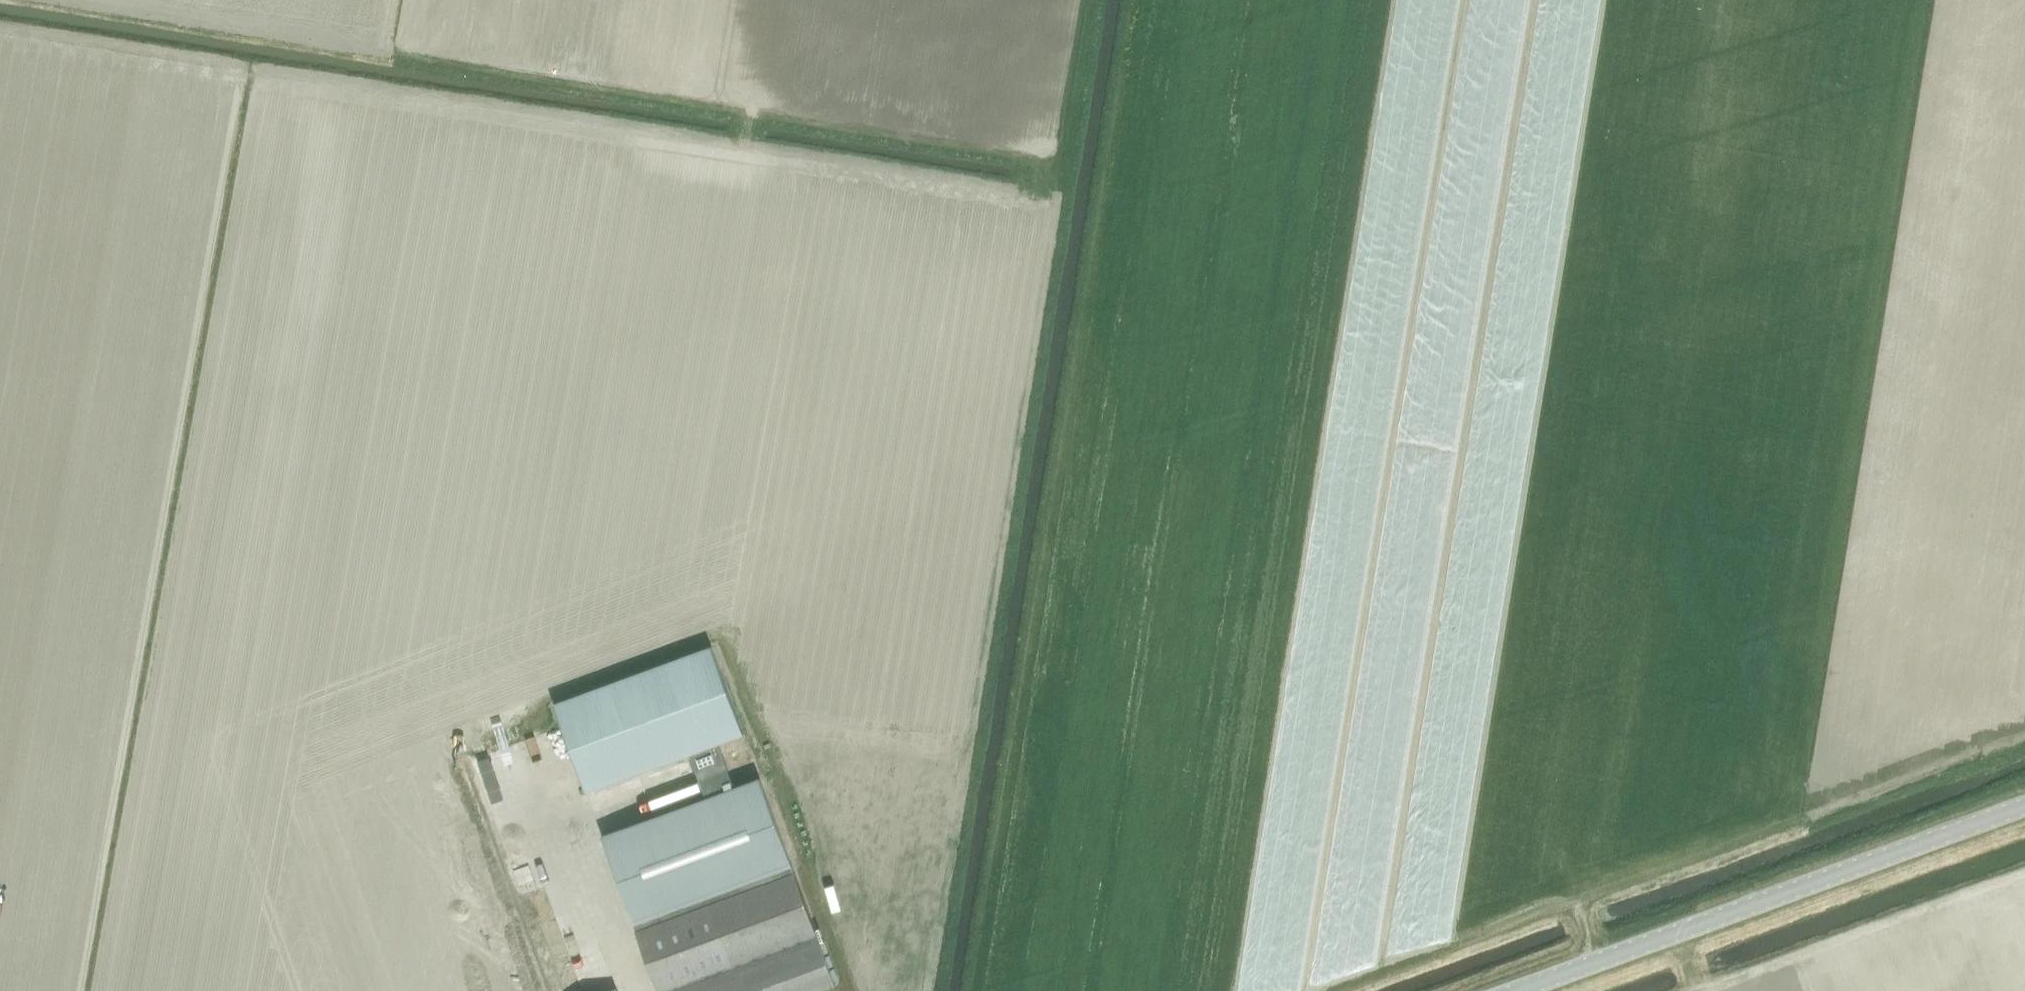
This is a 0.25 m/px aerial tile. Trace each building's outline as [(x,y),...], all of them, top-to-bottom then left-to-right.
[(555,702),(588,790),(690,753),(705,799),(605,834),(660,990),(817,990),(835,985),(764,777),(735,787),(717,743),(744,733),(714,644),(555,702)] [(464,882),(408,903),(415,921),(471,901),(464,882)] [(477,918),(421,938),(428,956),(484,936),(477,918)] [(434,974),(440,990),(443,990),(496,972),(490,954),(434,974)]
